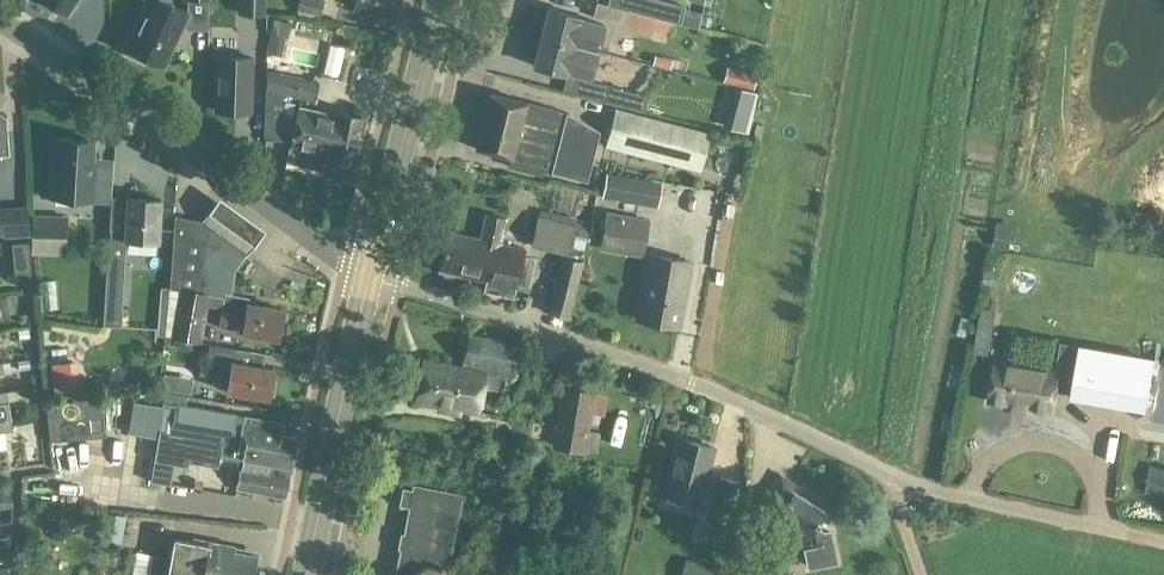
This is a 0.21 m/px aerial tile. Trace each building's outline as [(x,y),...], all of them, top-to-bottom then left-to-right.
[(52,8),(54,5),(57,7),(60,3),(72,10),(79,0),(40,0),(52,8)] [(127,48),(130,50),(127,55),(144,63),(146,57),(163,66),(188,13),(159,0),(150,0),(127,48)] [(242,14),(263,15),(264,0),(242,0),(242,14)] [(313,0),(301,0),(298,11),(321,17),(325,3),(313,0)] [(355,8),(390,18),(394,0),(357,0),(355,8)] [(657,0),(611,0),(609,7),(627,12),(657,19),(682,26),(687,8),(657,0)] [(623,26),(627,12),(609,7),(596,4),(593,19),(623,26)] [(547,10),(540,38),(599,54),(606,25),(581,19),(547,10)] [(653,33),(657,19),(627,12),(623,26),(653,33)] [(270,37),(286,40),(290,24),(274,20),(270,37)] [(567,75),(568,73),(592,79),(599,54),(540,38),(533,66),(567,75)] [(219,57),(217,112),(250,113),(252,58),(219,57)] [(758,74),(728,67),(724,82),(754,90),(758,74)] [(318,83),(267,71),(267,91),(314,102),(318,83)] [(577,80),(574,94),(646,113),(649,98),(577,80)] [(509,168),(544,176),(544,173),(551,175),(552,173),(587,182),(600,132),(566,114),(526,104),(526,103),(489,94),(475,149),(481,151),(482,152),(488,154),(489,153),(511,158),(509,168)] [(267,98),(266,111),(282,112),(282,101),(267,98)] [(350,134),(349,143),(359,146),(364,118),(336,112),(335,115),(299,108),(297,118),(294,132),(331,139),(333,131),(350,134)] [(615,110),(606,147),(701,171),(711,134),(615,110)] [(282,115),(282,112),(266,111),(266,140),(282,140),(293,140),(291,148),(327,155),(323,175),(351,181),(359,146),(349,143),(350,134),(333,131),(331,139),(294,132),(297,118),(282,115)] [(10,155),(7,117),(6,118),(6,122),(0,118),(0,156),(10,155)] [(735,154),(748,153),(748,127),(735,128),(735,154)] [(51,197),(93,201),(96,175),(91,175),(93,141),(56,138),(51,197)] [(652,184),(607,176),(604,197),(640,203),(641,202),(649,203),(652,184)] [(125,242),(158,244),(160,200),(127,198),(125,232),(111,231),(108,269),(122,269),(123,269),(125,242)] [(266,231),(220,198),(209,213),(202,222),(248,255),(255,246),(266,231)] [(27,207),(0,209),(0,234),(4,238),(29,236),(27,207)] [(650,220),(606,211),(599,249),(642,257),(650,220)] [(178,217),(178,216),(176,216),(175,224),(170,289),(180,291),(172,337),(200,342),(209,296),(223,299),(218,328),(242,332),(242,334),(277,340),(283,311),(249,305),(249,298),(232,295),(236,271),(246,259),(212,231),(184,224),(185,219),(178,217)] [(457,274),(487,282),(485,292),(515,298),(526,250),(502,245),(507,221),(486,216),(481,240),(450,233),(442,271),(444,272),(443,275),(456,278),(457,274)] [(66,218),(33,217),(33,236),(66,237),(66,218)] [(569,254),(571,247),(584,250),(589,226),(576,223),(575,227),(540,219),(534,246),(569,254)] [(31,273),(28,243),(11,245),(14,275),(31,273)] [(653,253),(640,318),(681,326),(694,261),(653,253)] [(549,314),(569,319),(584,263),(563,258),(549,314)] [(105,307),(120,308),(122,269),(108,269),(107,268),(105,307)] [(58,309),(56,280),(40,282),(43,310),(58,309)] [(461,409),(479,412),(485,375),(508,379),(515,343),(470,335),(464,362),(481,365),(479,372),(424,361),(417,400),(446,406),(445,412),(460,415),(461,409)] [(274,398),(276,384),(271,383),(273,369),(233,362),(236,350),(210,346),(204,379),(228,383),(227,393),(268,400),(269,397),(274,398)] [(1051,412),(1055,391),(1074,395),(1073,397),(1144,409),(1152,362),(1081,350),(1077,379),(1058,375),(1058,374),(995,363),(989,402),(1051,412)] [(52,364),(55,394),(81,390),(78,361),(52,364)] [(565,389),(554,446),(583,452),(593,394),(565,389)] [(162,408),(135,404),(130,432),(159,437),(155,461),(188,467),(189,462),(218,467),(219,459),(243,463),(242,469),(241,469),(236,490),(285,499),(289,479),(290,479),(298,431),(284,429),(285,424),(244,416),(237,415),(237,414),(186,405),(188,396),(166,393),(164,404),(163,404),(162,408)] [(57,401),(61,441),(76,439),(74,426),(89,424),(89,419),(103,417),(101,397),(57,401)] [(12,431),(11,421),(0,423),(0,433),(12,431)] [(116,457),(116,436),(102,435),(102,429),(81,428),(80,456),(116,457)] [(702,506),(717,447),(677,436),(661,496),(702,506)] [(186,489),(222,490),(222,475),(186,474),(186,489)] [(806,566),(836,560),(831,537),(830,537),(828,528),(819,522),(825,513),(799,496),(803,490),(780,475),(769,491),(787,502),(779,515),(798,527),(806,566)] [(732,527),(743,483),(718,476),(707,521),(732,527)] [(416,492),(413,508),(404,549),(401,549),(396,574),(448,574),(449,570),(460,572),(461,571),(447,568),(462,493),(460,492),(459,498),(419,490),(420,484),(418,484),(416,492)] [(400,509),(402,510),(402,506),(408,507),(413,508),(416,492),(406,490),(406,487),(404,487),(400,509)] [(122,542),(127,516),(105,513),(100,538),(122,542)] [(254,556),(233,552),(234,547),(210,543),(210,545),(192,542),(191,544),(175,541),(175,539),(173,538),(170,559),(152,557),(149,574),(251,574),(254,556)] [(689,574),(720,574),(723,556),(693,551),(689,574)]
